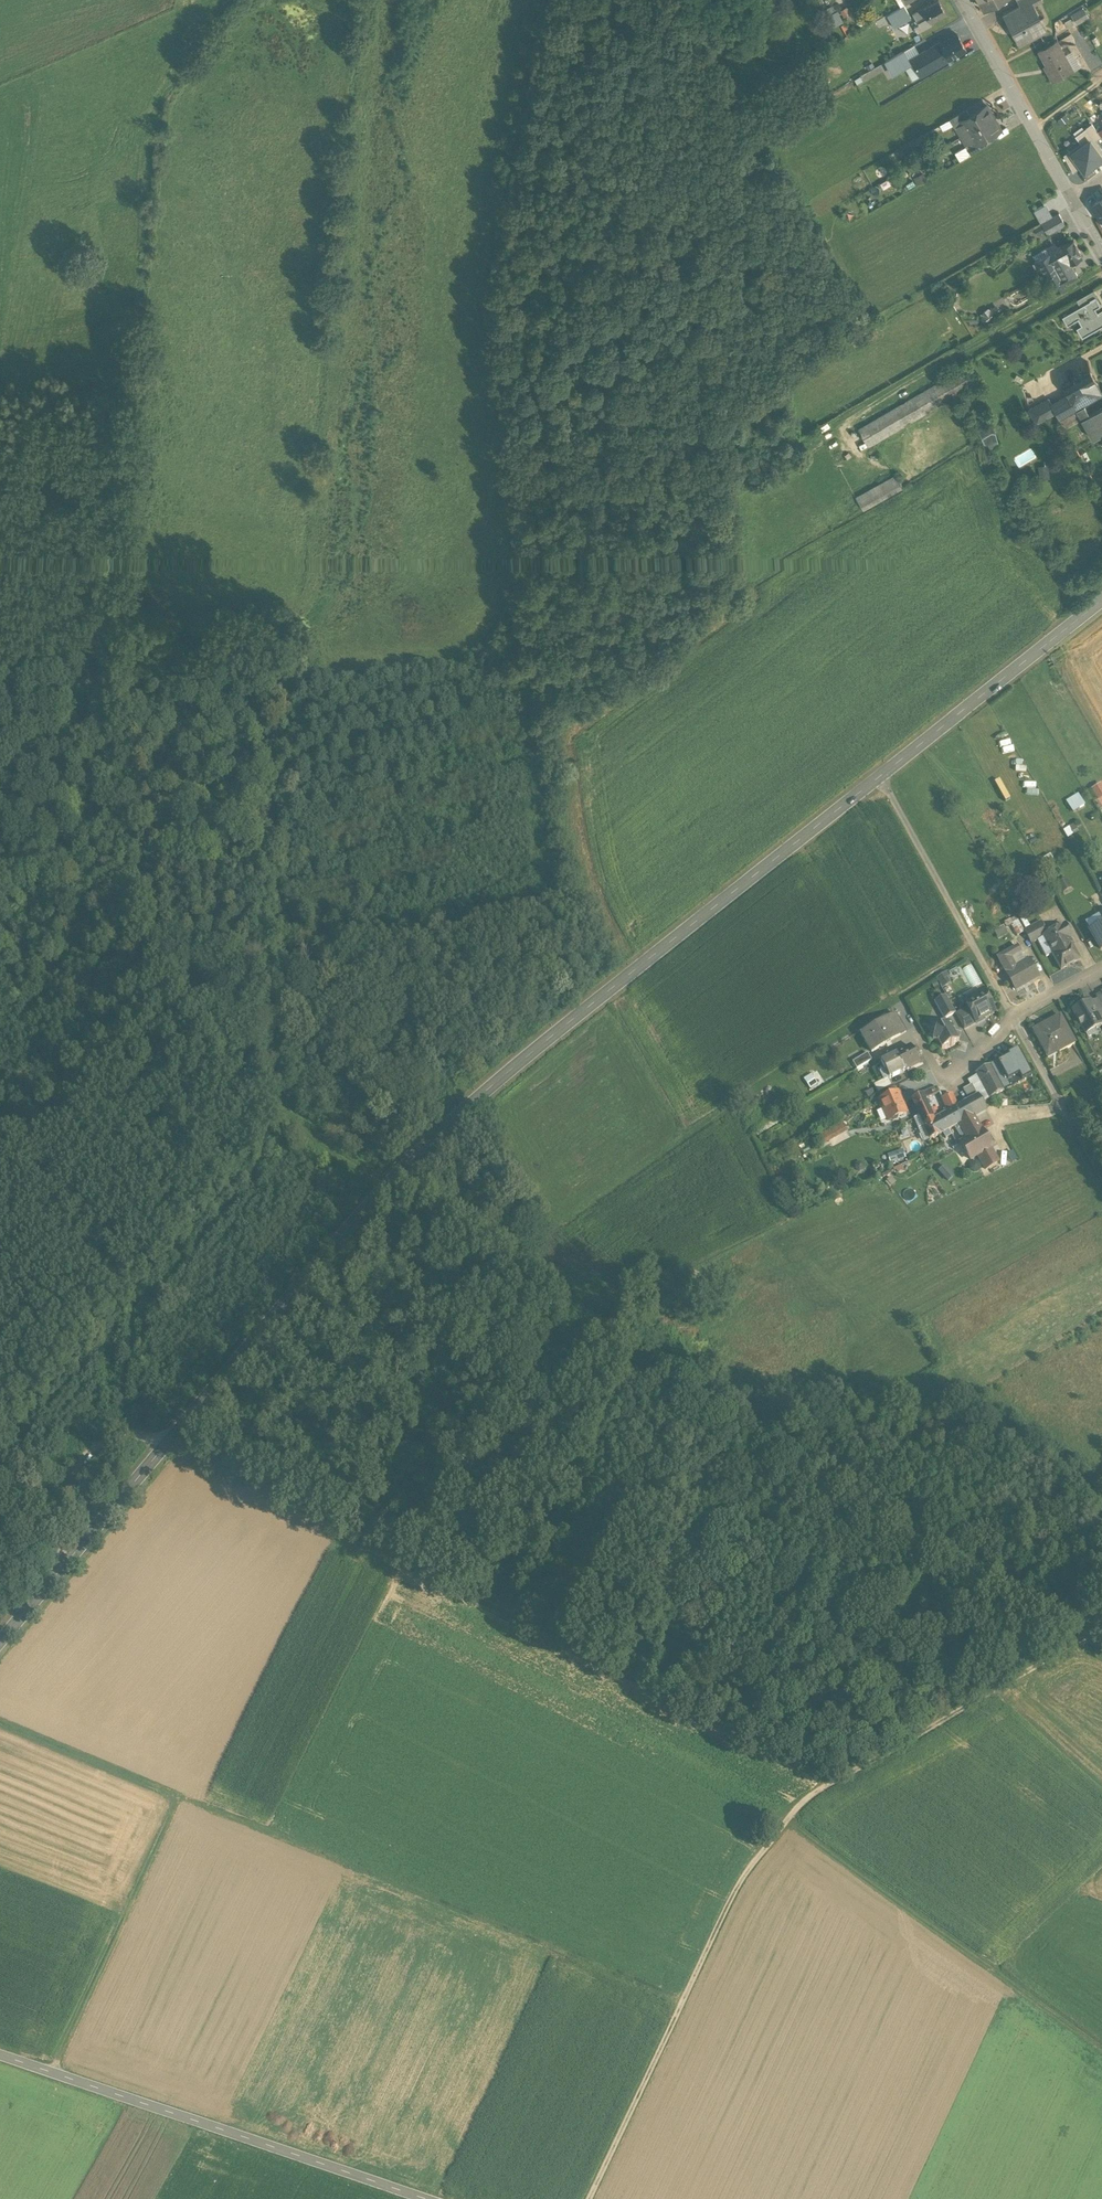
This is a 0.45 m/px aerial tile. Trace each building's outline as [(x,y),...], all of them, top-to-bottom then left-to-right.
[(905,6),(904,6),(900,8),(904,15),(921,5),(919,0),(916,0),(905,6)] [(978,3),(977,4),(979,9),(996,0),(976,0),(978,3)] [(979,9),(983,15),(986,19),(1012,5),(1009,0),(996,0),(979,9)] [(1014,2),(1017,9),(1031,1),(1033,0),(1017,0),(1014,2)] [(1017,9),(1021,16),(1036,7),(1038,11),(1043,8),(1039,0),(1033,0),(1031,1),(1017,9)] [(1021,16),(1008,23),(1018,40),(1015,41),(1021,52),(1040,42),(1036,35),(1042,31),(1033,14),(1038,11),(1036,7),(1021,16)] [(843,9),(824,19),(830,31),(842,25),(840,21),(847,17),(843,9)] [(938,10),(922,18),(930,33),(946,24),(938,10)] [(1086,17),(1073,25),(1078,33),(1091,24),(1086,17)] [(930,33),(922,18),(914,23),(920,34),(915,37),(919,43),(931,36),(930,33)] [(909,32),(903,21),(894,26),(899,37),(909,32)] [(942,52),(941,52),(950,67),(967,58),(958,43),(942,52)] [(1074,79),(1057,49),(1039,59),(1050,79),(1048,81),(1054,90),(1074,79)] [(941,51),(912,68),(921,84),(950,67),(941,52),(942,52),(941,51)] [(893,83),(911,73),(904,60),(886,71),(893,83)] [(927,88),(945,77),(943,73),(924,85),(927,88)] [(986,114),(969,124),(960,129),(962,132),(954,137),(959,147),(994,127),(986,114)] [(966,119),(949,129),(954,137),(962,132),(960,129),(969,124),(966,119)] [(994,127),(959,147),(964,155),(972,150),(974,153),(983,148),(1000,138),(994,127)] [(1097,150),(1101,145),(1093,132),(1087,136),(1097,150)] [(1087,136),(1076,144),(1081,151),(1070,160),(1082,176),(1085,180),(1099,170),(1101,172),(1101,171),(1101,157),(1097,150),(1087,136)] [(983,148),(974,153),(972,150),(964,155),(970,164),(987,155),(983,148)] [(912,159),(909,153),(895,160),(899,166),(912,159)] [(1074,181),(1082,176),(1070,160),(1065,164),(1074,181)] [(927,188),(923,183),(916,187),(919,193),(927,188)] [(1092,214),(1100,225),(1099,226),(1101,231),(1101,207),(1092,214)] [(1041,231),(1053,224),(1047,212),(1034,219),(1041,231)] [(1053,224),(1041,231),(1048,243),(1065,233),(1058,221),(1053,224)] [(1053,253),(1048,256),(1047,258),(1049,261),(1036,268),(1049,290),(1061,283),(1063,285),(1075,278),(1071,271),(1083,264),(1073,248),(1057,256),(1055,253),(1053,253)] [(1061,283),(1049,290),(1054,300),(1079,286),(1075,278),(1063,285),(1061,283)] [(1077,309),(1081,315),(1097,306),(1098,305),(1095,299),(1077,309)] [(1101,336),(1101,319),(1098,321),(1096,317),(1101,314),(1097,306),(1081,315),(1065,324),(1070,333),(1079,328),(1082,334),(1077,336),(1083,346),(1101,336)] [(1089,370),(1070,381),(1075,391),(1095,380),(1089,370)] [(966,378),(860,440),(870,456),(976,395),(966,378)] [(1068,395),(1070,400),(1076,409),(1083,405),(1101,394),(1101,392),(1095,380),(1075,391),(1068,395)] [(1070,381),(1062,385),(1068,395),(1075,391),(1070,381)] [(1070,400),(1054,409),(1059,418),(1076,409),(1070,400)] [(1083,405),(1076,409),(1078,413),(1086,409),(1083,405)] [(1076,409),(1059,418),(1065,428),(1081,419),(1081,418),(1078,413),(1076,409)] [(1086,409),(1078,413),(1081,418),(1089,414),(1086,409)] [(1081,418),(1081,419),(1092,438),(1101,433),(1101,424),(1095,411),(1089,414),(1081,418)] [(994,438),(980,445),(986,455),(999,448),(994,438)] [(1051,467),(1040,468),(1041,482),(1052,481),(1051,467)] [(896,487),(857,508),(863,519),(902,499),(896,487)] [(1005,776),(999,778),(1009,798),(1014,796),(1005,776)] [(1090,789),(1096,799),(1101,795),(1101,790),(1098,784),(1090,789)] [(1083,804),(1077,795),(1069,800),(1075,809),(1083,804)] [(995,836),(1009,830),(1006,820),(997,823),(994,813),(999,811),(996,805),(985,809),(995,836)] [(1072,886),(1067,877),(1057,882),(1062,891),(1072,886)] [(1011,936),(1024,930),(1016,914),(1003,921),(1011,936)] [(1042,922),(1024,932),(1031,944),(1037,940),(1044,937),(1044,936),(1048,934),(1042,922)] [(1090,931),(1100,949),(1101,948),(1101,924),(1090,931)] [(1048,934),(1044,936),(1044,937),(1053,953),(1071,943),(1071,944),(1069,939),(1072,938),(1065,925),(1048,934)] [(1053,953),(1044,937),(1037,940),(1046,957),(1052,954),(1053,953)] [(1053,953),(1052,954),(1061,970),(1080,960),(1071,944),(1071,943),(1053,953)] [(1016,945),(1006,951),(1009,957),(1010,957),(1020,951),(1016,945)] [(1025,961),(1015,966),(1010,957),(1009,957),(1006,951),(997,956),(1015,989),(1038,976),(1028,959),(1025,961)] [(1020,951),(1010,957),(1015,966),(1025,961),(1020,951)] [(942,986),(952,982),(947,972),(937,976),(942,986)] [(982,990),(963,1001),(967,1008),(974,1021),(975,1020),(993,1010),(982,990)] [(945,996),(934,1002),(944,1020),(955,1014),(945,996)] [(1098,1001),(1092,1004),(1101,1022),(1101,1021),(1101,1009),(1098,1001)] [(1073,1012),(1083,1030),(1092,1026),(1094,1029),(1101,1025),(1101,1022),(1092,1004),(1091,1002),(1073,1012)] [(967,1008),(956,1014),(964,1029),(976,1022),(975,1020),(974,1021),(967,1008)] [(895,1013),(861,1034),(872,1051),(906,1031),(895,1013)] [(1060,1016),(1047,1023),(1049,1026),(1034,1034),(1045,1055),(1055,1049),(1057,1053),(1075,1043),(1060,1016)] [(950,1021),(943,1026),(937,1024),(933,1041),(938,1042),(942,1049),(950,1044),(951,1045),(959,1041),(953,1030),(954,1029),(950,1021)] [(910,1046),(895,1054),(896,1054),(904,1071),(919,1063),(910,1046)] [(1008,1085),(1031,1073),(1018,1047),(988,1062),(991,1066),(998,1080),(1004,1077),(1008,1085)] [(867,1053),(853,1062),(857,1069),(872,1060),(867,1053)] [(896,1054),(881,1062),(884,1067),(889,1078),(904,1071),(896,1054)] [(881,1062),(874,1066),(876,1071),(884,1067),(881,1062)] [(998,1080),(991,1066),(977,1073),(978,1074),(991,1098),(1010,1088),(1008,1085),(1004,1077),(998,1080)] [(812,1074),(804,1078),(810,1088),(817,1083),(812,1074)] [(978,1074),(968,1080),(971,1085),(977,1097),(978,1096),(982,1103),(991,1098),(978,1074)] [(887,1079),(874,1085),(878,1093),(879,1092),(891,1086),(887,1079)] [(971,1085),(963,1089),(969,1100),(977,1097),(971,1085)] [(891,1086),(879,1092),(882,1100),(896,1093),(893,1086),(891,1086)] [(937,1087),(922,1094),(924,1099),(939,1093),(937,1087)] [(882,1100),(880,1101),(889,1121),(892,1122),(896,1120),(898,1117),(906,1113),(897,1093),(896,1093),(882,1100)] [(922,1094),(912,1099),(919,1116),(923,1126),(929,1139),(940,1134),(933,1120),(927,1105),(930,1104),(928,1100),(925,1102),(924,1099),(922,1094)] [(951,1094),(941,1098),(946,1109),(956,1105),(951,1094)] [(969,1100),(964,1103),(972,1117),(973,1116),(986,1109),(982,1103),(978,1096),(977,1097),(969,1100)] [(964,1103),(933,1120),(940,1134),(958,1124),(972,1117),(964,1103)] [(915,1118),(914,1119),(918,1128),(923,1126),(919,1116),(915,1118)] [(972,1117),(958,1124),(968,1140),(982,1132),(973,1116),(972,1117)] [(842,1123),(824,1132),(828,1140),(846,1130),(842,1123)] [(982,1132),(968,1140),(960,1145),(971,1161),(978,1157),(991,1149),(992,1148),(982,1132)] [(991,1149),(978,1157),(986,1170),(999,1162),(991,1149)] [(911,1155),(899,1159),(902,1167),(914,1163),(911,1155)]
